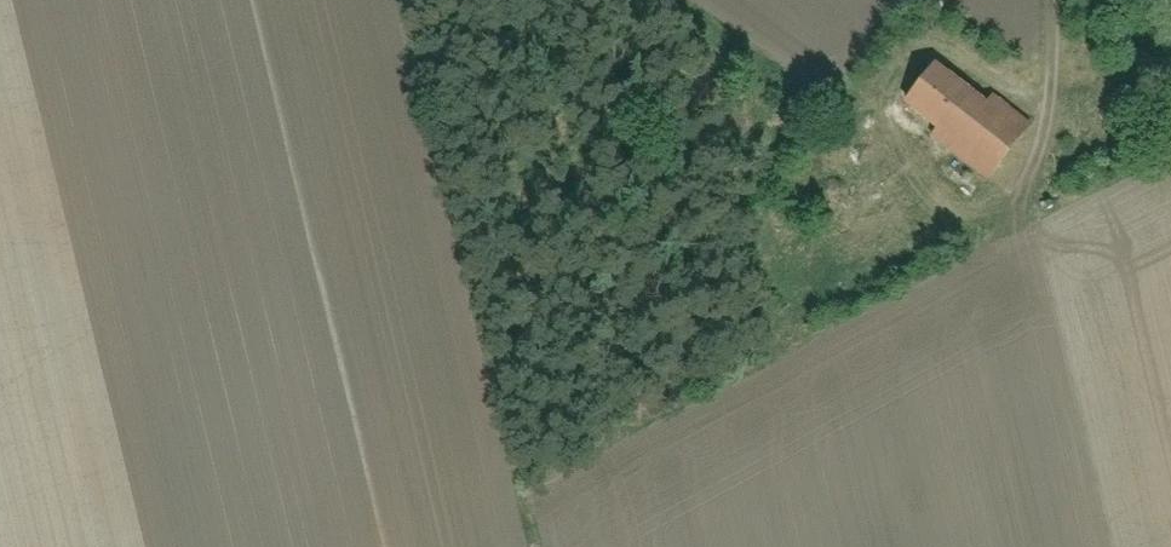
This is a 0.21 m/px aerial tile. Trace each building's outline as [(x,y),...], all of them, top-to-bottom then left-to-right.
[(934,59),(893,113),(982,180),(1023,127),(934,59)]
